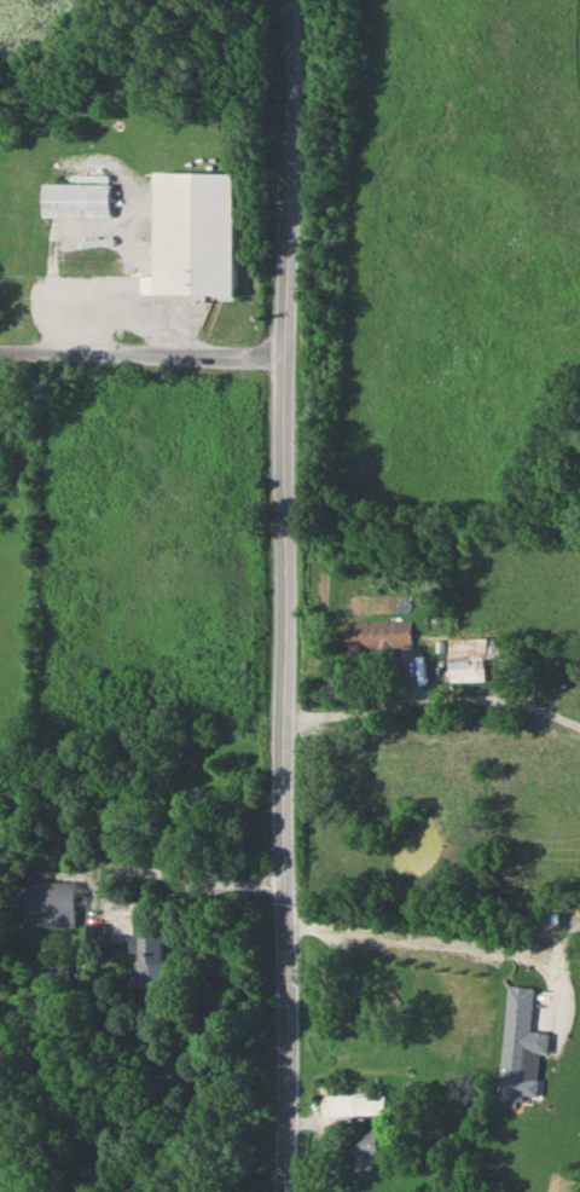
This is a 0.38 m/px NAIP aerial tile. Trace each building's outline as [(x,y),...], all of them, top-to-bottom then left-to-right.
[(148,294),(229,295),(230,174),(149,173),(148,294)] [(40,216),(105,216),(105,182),(40,182),(40,216)] [(410,620),(342,621),(342,647),(410,646),(410,620)] [(483,679),(483,657),(500,657),(500,636),(447,637),(447,679),(483,679)] [(73,881),(22,881),(22,925),(73,925),(73,881)] [(165,935),(156,935),(156,914),(133,914),(132,985),(164,985),(165,935)] [(381,1113),(381,1095),(347,1095),(347,1113),(381,1113)] [(385,1152),(385,1132),(354,1132),(354,1169),(370,1169),(370,1152),(385,1152)]
